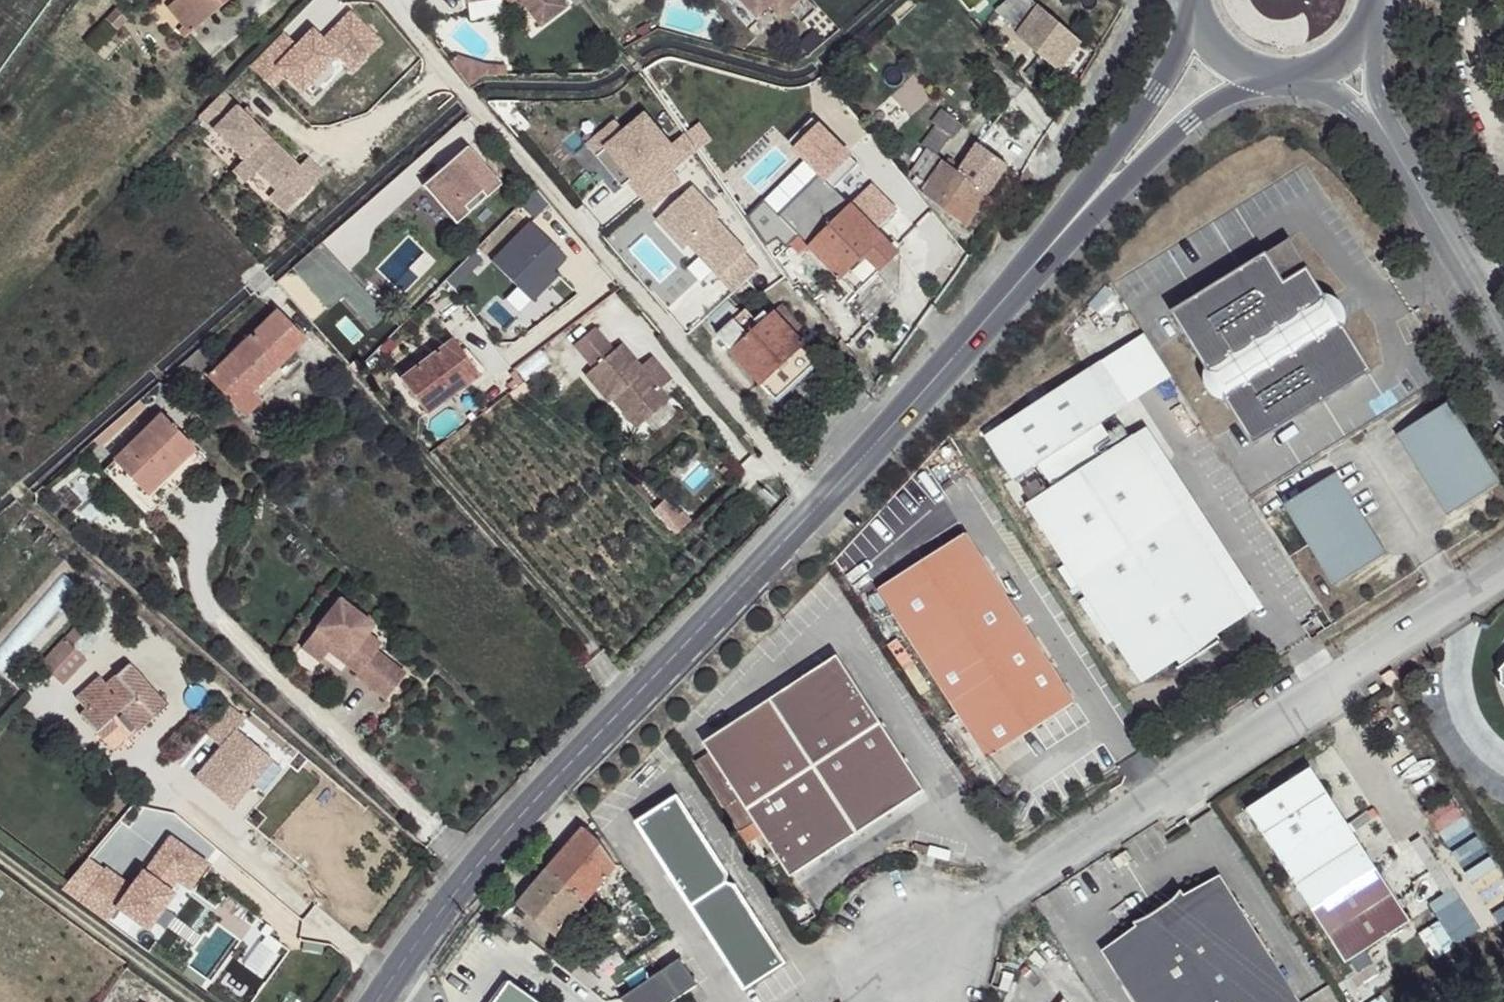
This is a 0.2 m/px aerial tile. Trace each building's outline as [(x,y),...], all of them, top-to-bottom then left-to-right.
[(181,0),(164,0),(186,25),(196,16),(181,0)] [(196,16),(214,0),(181,0),(196,16)] [(535,27),(559,8),(553,0),(515,0),(535,27)] [(755,21),(769,9),(779,0),(736,0),(755,21)] [(789,10),(780,0),(779,0),(769,9),(778,21),(789,10)] [(801,0),(780,0),(789,10),(801,0)] [(1031,0),(1006,0),(993,15),(1013,31),(1030,13),(1036,20),(1021,40),(1055,70),(1080,46),(1046,12),(1031,0)] [(755,42),(778,21),(769,9),(755,21),(744,31),(755,42)] [(507,78),(506,57),(455,61),(456,81),(507,78)] [(221,89),(197,110),(210,124),(239,155),(234,161),(228,166),(240,179),(245,174),(252,168),(271,187),(263,194),(278,210),(317,174),(302,157),(294,167),(221,89)] [(210,124),(205,129),(234,161),(239,155),(210,124)] [(948,143),(934,133),(907,174),(920,182),(916,190),(935,203),(956,172),(938,160),(948,143)] [(1001,168),(975,148),(956,172),(935,203),(962,221),(1001,168)] [(498,188),(467,149),(421,185),(452,224),(498,188)] [(252,168),(245,174),(263,194),(271,187),(252,168)] [(837,197),(822,181),(781,221),(796,238),(837,197)] [(896,260),(837,197),(796,238),(856,298),(896,260)] [(525,233),(487,272),(527,311),(551,285),(546,280),(559,266),(525,233)] [(381,313),(322,245),(293,269),(327,309),(343,295),(368,325),(381,313)] [(1290,245),(1173,321),(1212,382),(1329,306),(1290,245)] [(458,275),(440,292),(448,300),(466,283),(458,275)] [(818,364),(759,301),(716,340),(775,403),(818,364)] [(307,346),(282,315),(253,342),(277,370),(307,346)] [(1343,327),(1227,403),(1259,452),(1376,376),(1343,327)] [(1080,365),(1109,409),(1161,371),(1133,331),(1080,365)] [(606,413),(608,410),(615,405),(639,433),(666,410),(657,399),(668,389),(648,366),(637,376),(617,354),(610,361),(591,338),(570,356),(589,379),(582,385),(606,413)] [(277,370),(253,342),(211,378),(242,413),(270,389),(263,381),(277,370)] [(480,383),(449,347),(399,383),(428,423),(480,383)] [(1080,365),(977,435),(1006,478),(1109,409),(1080,365)] [(639,433),(615,405),(608,410),(632,438),(639,433)] [(1451,408),(1405,437),(1455,513),(1501,484),(1451,408)] [(188,447),(161,414),(110,457),(141,492),(188,447)] [(1127,431),(1248,610),(1261,600),(1140,421),(1127,431)] [(1025,499),(1022,501),(1142,680),(1248,610),(1127,431),(1042,488),(1025,499)] [(141,492),(110,457),(98,467),(130,502),(141,492)] [(1034,476),(1017,488),(1025,499),(1042,488),(1034,476)] [(1338,479),(1291,510),(1341,586),(1387,555),(1338,479)] [(989,767),(1074,713),(961,538),(876,592),(989,767)] [(372,629),(338,602),(308,640),(327,654),(332,649),(346,660),(341,666),(355,677),(353,679),(384,703),(404,678),(374,654),(379,647),(366,636),(372,629)] [(95,640),(76,620),(41,658),(63,676),(95,640)] [(327,654),(308,640),(300,650),(319,666),(327,654)] [(790,878),(926,790),(843,662),(707,749),(790,878)] [(170,703),(129,663),(104,687),(95,679),(73,699),(72,699),(82,711),(75,718),(99,743),(114,728),(107,725),(117,716),(117,717),(134,735),(170,703)] [(1312,770),(1246,812),(1311,913),(1377,870),(1312,770)] [(679,796),(636,823),(749,985),(788,959),(679,796)] [(601,842),(582,828),(551,868),(589,898),(616,862),(601,842)] [(84,862),(60,890),(102,922),(114,907),(144,929),(151,920),(170,896),(166,893),(169,889),(180,897),(205,865),(172,839),(144,876),(140,873),(127,889),(101,869),(98,873),(84,862)] [(589,898),(551,868),(520,904),(555,936),(589,898)] [(1377,870),(1311,913),(1347,967),(1413,925),(1377,870)] [(1103,954),(1135,1001),(1306,1001),(1221,879),(1187,899),(1177,896),(1136,922),(1139,931),(1103,954)] [(515,934),(502,922),(496,931),(509,942),(515,934)] [(697,988),(679,959),(673,963),(692,992),(697,988)] [(692,992),(673,963),(620,1001),(621,1001),(677,1001),(692,992)] [(510,981),(495,1001),(539,1001),(510,981)]
